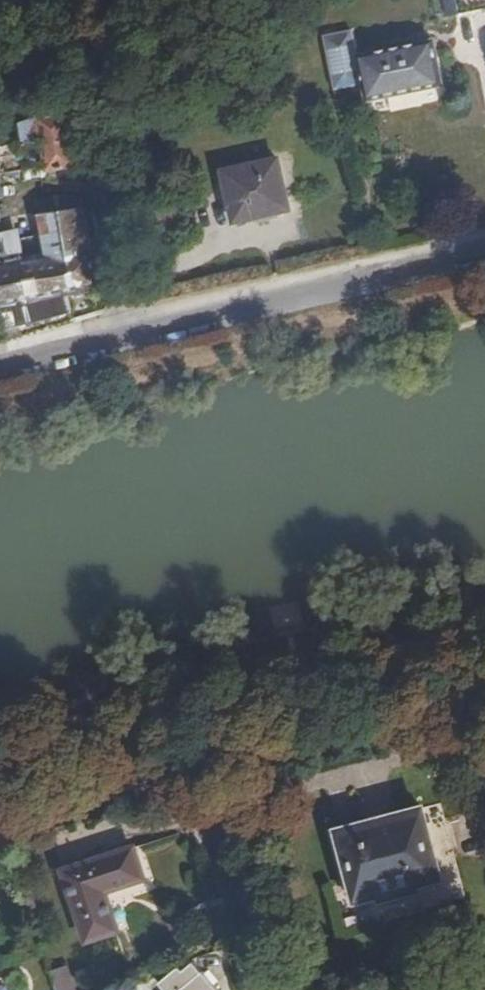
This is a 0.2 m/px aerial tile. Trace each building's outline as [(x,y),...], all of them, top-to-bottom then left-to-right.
[(334,85),(364,79),(367,96),(441,82),(432,37),(358,52),(353,25),(323,31),(324,37),(334,85)] [(68,109),(38,115),(48,162),(50,170),(79,164),(68,109)] [(48,162),(38,115),(22,119),(26,138),(0,144),(0,172),(48,162)] [(238,218),(260,213),(257,199),(288,191),(281,156),(228,167),(238,218)] [(48,162),(0,172),(0,182),(50,172),(50,170),(48,162)] [(257,199),(260,213),(291,206),(288,191),(257,199)] [(8,336),(75,315),(71,287),(101,282),(86,204),(63,195),(52,201),(53,210),(40,213),(47,247),(29,250),(29,254),(20,255),(19,252),(6,255),(7,262),(0,263),(0,286),(3,306),(8,336)] [(444,878),(439,858),(429,820),(426,808),(339,832),(357,902),(381,896),(383,902),(421,892),(419,885),(444,878)] [(145,880),(136,848),(65,871),(88,942),(123,930),(111,891),(145,880)] [(195,967),(186,974),(181,971),(161,989),(162,989),(220,989),(207,975),(205,977),(195,967)] [(57,989),(76,989),(68,968),(52,973),(57,989)]
